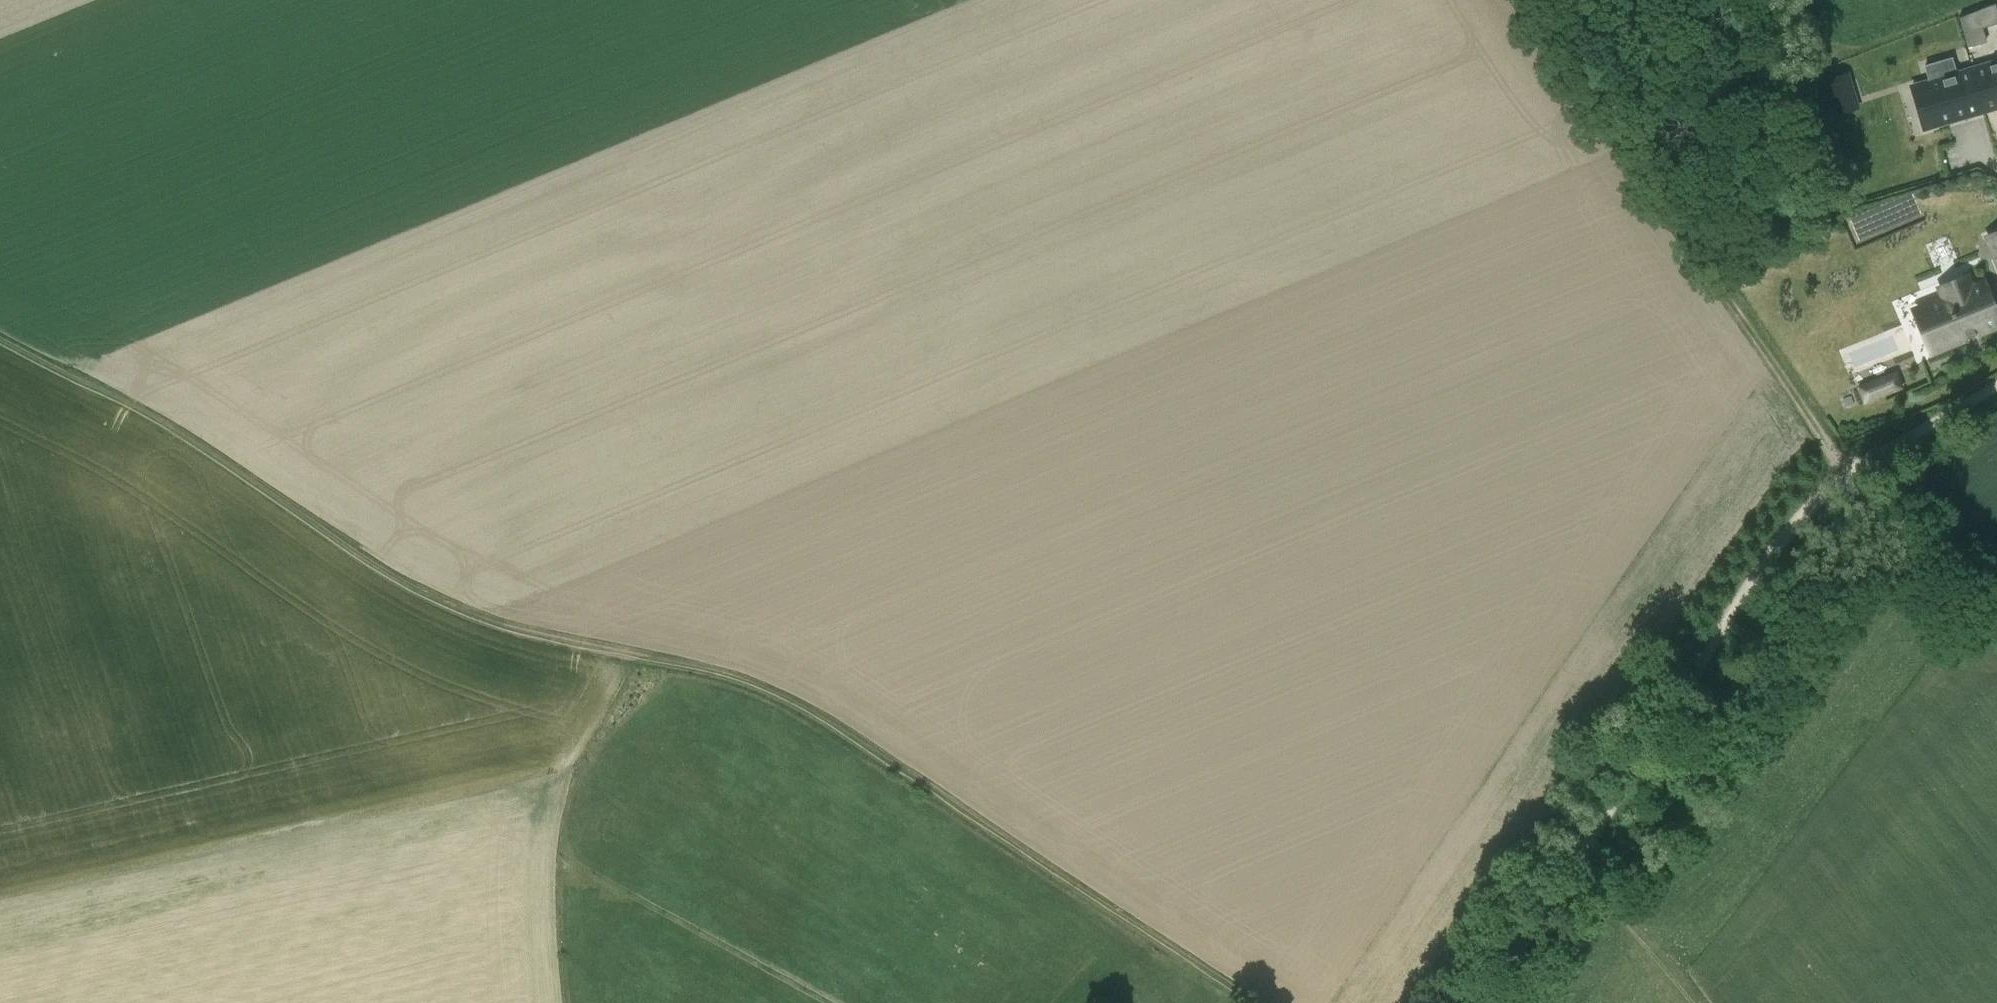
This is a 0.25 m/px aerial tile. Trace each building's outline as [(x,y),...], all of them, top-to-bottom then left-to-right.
[(1958,16),(1966,46),(1986,40),(1982,26),(1996,22),(1996,10),(1995,2),(1958,16)] [(1923,82),(1936,125),(1969,115),(1964,98),(1979,93),(1972,68),(1957,73),(1952,57),(1925,65),(1929,81),(1923,82)] [(1972,68),(1979,93),(1994,89),(1996,98),(1996,61),(1972,68)] [(1849,75),(1829,81),(1833,98),(1854,92),(1849,75)] [(1987,236),(1996,262),(1996,232),(1987,236)] [(1944,344),(1967,335),(1973,333),(1996,323),(1996,314),(1985,284),(1970,290),(1965,277),(1942,286),(1949,303),(1930,310),(1944,344)] [(1864,402),(1880,396),(1875,381),(1858,387),(1864,402)]
